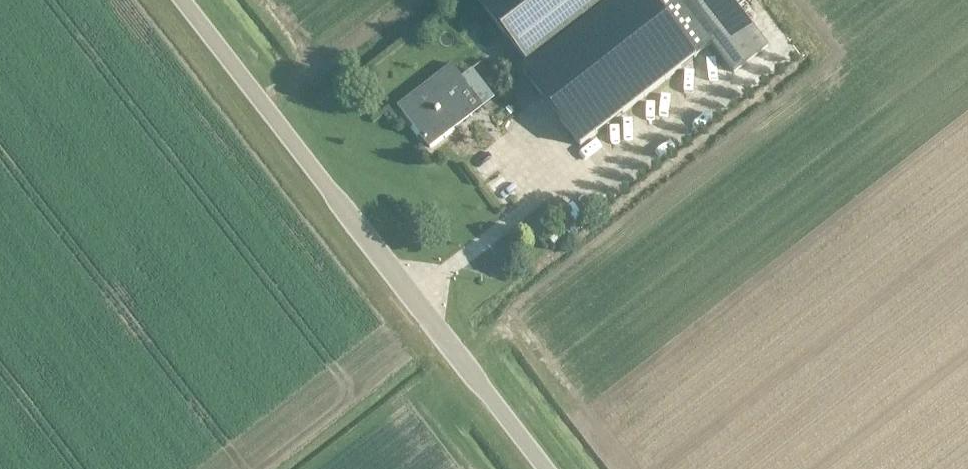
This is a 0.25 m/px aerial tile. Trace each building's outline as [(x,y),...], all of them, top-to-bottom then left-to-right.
[(525,64),(608,0),(475,0),(525,64)] [(523,74),(580,147),(695,57),(650,0),(618,0),(523,74)] [(695,57),(711,45),(733,74),(767,47),(730,0),(650,0),(695,57)] [(784,68),(798,58),(793,49),(778,59),(784,68)] [(429,149),(430,148),(429,147),(484,107),(451,65),(438,75),(439,77),(405,103),(404,102),(397,107),(429,149)] [(771,66),(749,84),(756,93),(778,75),(771,66)]
